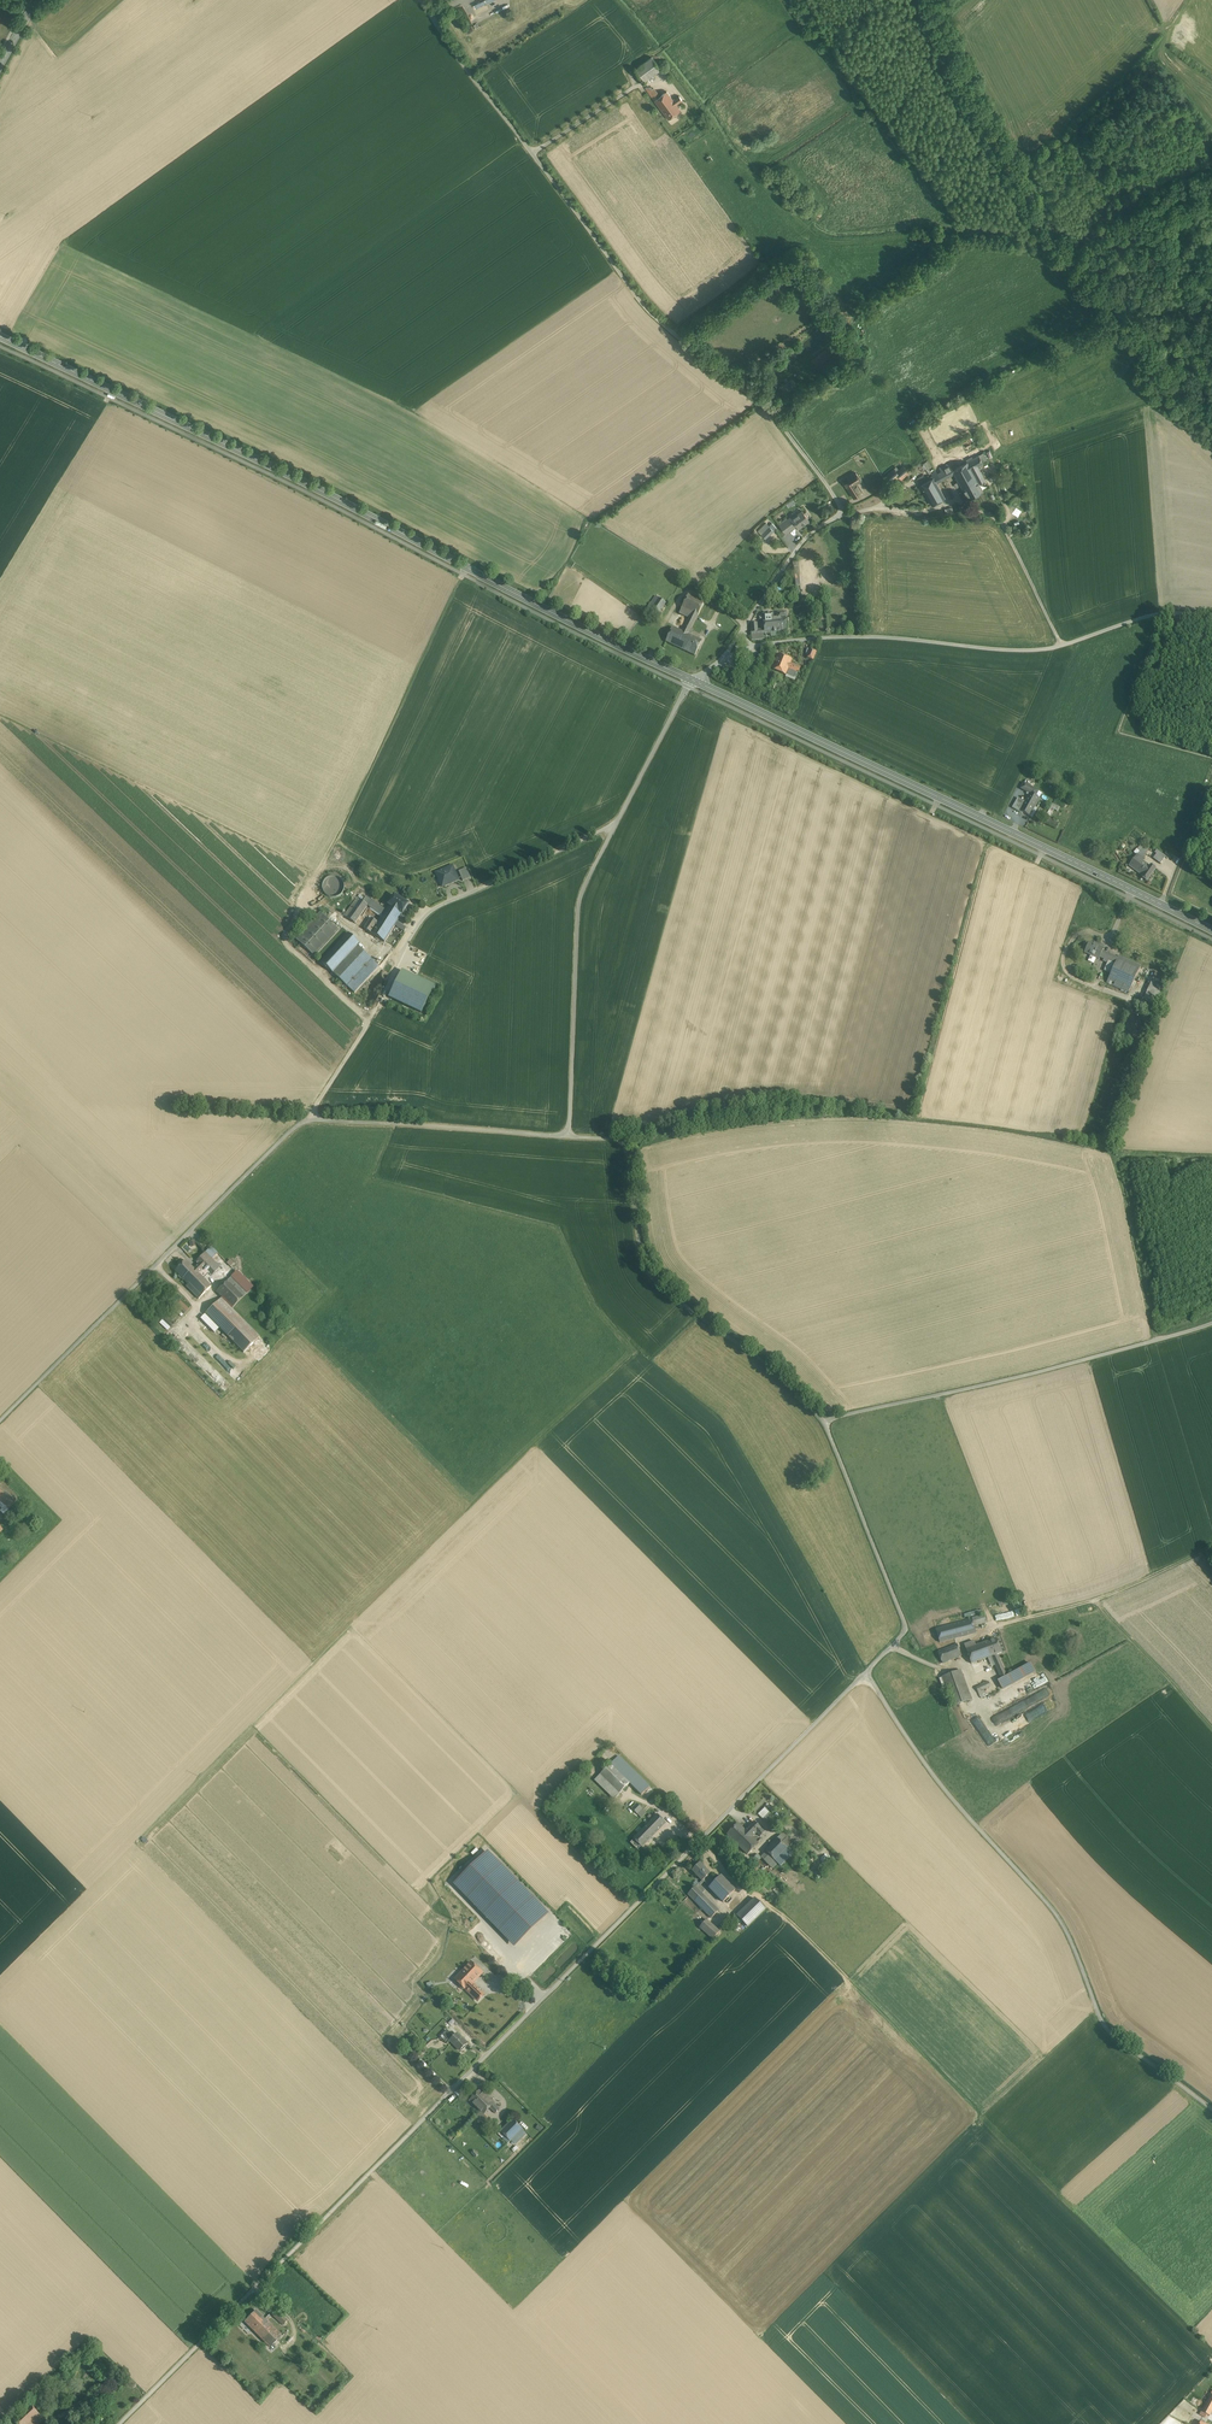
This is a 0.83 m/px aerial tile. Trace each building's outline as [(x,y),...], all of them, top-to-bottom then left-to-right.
[(652,58),(636,69),(645,82),(648,79),(653,76),(661,70),(660,69),(652,59),(652,58)] [(660,97),(653,89),(652,89),(651,88),(646,88),(645,89),(654,101),(660,97)] [(660,97),(654,101),(661,109),(664,107),(666,109),(675,103),(673,100),(667,92),(660,97)] [(675,103),(676,105),(682,100),(679,96),(673,100),(675,103)] [(676,105),(675,103),(666,109),(664,107),(661,109),(668,119),(681,110),(676,105)] [(804,307),(811,303),(808,296),(801,300),(804,307)] [(793,392),(789,384),(782,387),(786,396),(793,392)] [(979,455),(953,470),(949,463),(949,464),(954,474),(959,482),(961,486),(962,487),(977,479),(979,483),(985,480),(978,467),(983,464),(988,461),(983,453),(979,455)] [(925,469),(931,467),(928,460),(922,463),(925,469)] [(949,464),(943,467),(948,477),(954,474),(949,464)] [(899,470),(896,472),(899,476),(902,479),(909,473),(903,467),(899,470)] [(943,467),(940,468),(945,478),(948,477),(943,467)] [(896,468),(888,475),(893,481),(899,476),(896,472),(899,470),(896,468)] [(940,468),(931,473),(934,477),(937,483),(945,478),(940,468)] [(856,473),(847,478),(842,481),(846,487),(847,487),(854,498),(862,493),(855,481),(860,478),(856,473)] [(934,477),(920,485),(932,505),(945,498),(937,483),(934,477)] [(977,479),(962,487),(968,499),(983,491),(979,483),(977,479)] [(791,517),(780,526),(786,533),(796,525),(799,528),(809,520),(806,516),(802,511),(792,518),(791,517)] [(766,523),(758,531),(762,535),(770,527),(766,523)] [(770,527),(762,535),(765,538),(774,531),(770,527)] [(705,603),(689,595),(682,607),(698,616),(705,603)] [(656,596),(645,611),(655,618),(666,603),(656,596)] [(689,618),(682,631),(690,635),(691,635),(693,630),(691,629),(698,616),(682,607),(679,613),(689,618)] [(764,619),(763,619),(763,620),(764,630),(765,633),(787,631),(785,617),(787,617),(786,612),(778,612),(778,618),(773,618),(764,619)] [(682,631),(673,627),(666,641),(683,649),(690,635),(682,631)] [(757,631),(752,631),(751,631),(752,640),(765,638),(765,633),(764,630),(762,630),(757,631)] [(691,635),(690,635),(683,649),(695,655),(702,641),(691,635)] [(817,652),(810,649),(807,658),(813,660),(817,652)] [(792,660),(779,655),(773,668),(786,674),(789,667),(791,662),(792,660)] [(804,668),(791,662),(789,667),(802,673),(804,668)] [(774,680),(769,691),(774,693),(778,682),(774,680)] [(1025,801),(1020,810),(1020,811),(1029,816),(1033,818),(1038,809),(1034,807),(1042,794),(1025,783),(1022,788),(1029,793),(1025,801)] [(1018,798),(1012,808),(1019,812),(1020,811),(1020,810),(1025,801),(1018,798)] [(1052,803),(1050,807),(1053,809),(1057,811),(1059,806),(1052,803)] [(1059,823),(1046,816),(1044,820),(1057,826),(1059,823)] [(1141,843),(1136,848),(1139,850),(1137,853),(1143,857),(1149,848),(1144,845),(1141,843)] [(1165,856),(1156,849),(1154,852),(1156,853),(1153,857),(1160,862),(1165,856)] [(1137,853),(1129,865),(1142,874),(1148,866),(1141,862),(1144,857),(1143,857),(1137,853)] [(1142,874),(1141,876),(1147,880),(1156,867),(1150,863),(1148,866),(1142,874)] [(453,866),(436,873),(438,879),(440,878),(444,887),(459,880),(453,866)] [(466,868),(459,872),(463,882),(471,878),(466,868)] [(344,891),(344,887),(344,883),(341,879),(338,877),(333,876),(329,877),(326,879),(323,883),(323,887),(323,891),(326,895),(329,897),(334,898),(338,897),(341,895),(344,891)] [(409,904),(394,895),(388,905),(389,906),(402,914),(402,915),(409,904)] [(386,910),(365,896),(362,901),(368,905),(382,915),(386,910)] [(357,897),(344,915),(347,917),(359,899),(357,897)] [(359,899),(347,917),(355,923),(368,905),(362,901),(359,899)] [(378,922),(371,933),(385,941),(395,925),(397,921),(402,914),(389,906),(386,910),(382,915),(378,922)] [(339,930),(320,913),(296,939),(315,956),(339,930)] [(378,922),(371,918),(364,928),(371,933),(378,922)] [(407,927),(397,921),(395,925),(404,931),(407,927)] [(348,933),(321,962),(333,973),(358,946),(360,944),(348,933)] [(1103,948),(1089,942),(1084,952),(1098,958),(1099,956),(1102,950),(1103,948)] [(358,946),(333,973),(355,993),(379,967),(358,946)] [(1117,957),(1102,950),(1099,956),(1104,958),(1103,960),(1108,962),(1109,960),(1114,963),(1117,957)] [(1110,972),(1106,982),(1128,992),(1140,965),(1118,955),(1117,957),(1114,963),(1110,972)] [(1114,963),(1109,960),(1108,962),(1105,970),(1110,972),(1114,963)] [(435,986),(402,970),(389,998),(422,1014),(435,986)] [(1156,971),(1144,998),(1157,1004),(1169,977),(1156,971)] [(218,1253),(211,1247),(206,1252),(212,1258),(218,1253)] [(220,1268),(205,1253),(197,1260),(199,1263),(202,1265),(185,1281),(188,1284),(186,1286),(199,1299),(211,1286),(198,1273),(205,1267),(212,1275),(220,1268)] [(186,1260),(175,1271),(179,1275),(178,1276),(181,1279),(182,1278),(185,1281),(202,1265),(199,1263),(194,1269),(186,1260)] [(231,1277),(216,1292),(220,1296),(232,1308),(238,1302),(241,1299),(247,1293),(231,1277)] [(259,1337),(221,1299),(206,1314),(243,1353),(259,1337)] [(253,1311),(241,1299),(238,1302),(239,1303),(249,1314),(253,1311)] [(249,1314),(239,1303),(234,1307),(245,1318),(249,1314)] [(186,1312),(178,1304),(175,1307),(183,1314),(186,1312)] [(208,1319),(202,1313),(199,1316),(205,1322),(208,1319)] [(173,1324),(165,1317),(162,1319),(170,1327),(173,1324)] [(0,1481),(0,1502),(4,1506),(8,1510),(19,1499),(0,1481)] [(4,1506),(0,1511),(4,1515),(8,1510),(4,1506)] [(983,1614),(972,1618),(973,1619),(975,1625),(986,1622),(983,1614)] [(973,1619),(936,1629),(939,1642),(976,1632),(975,1625),(973,1619)] [(997,1637),(982,1643),(988,1657),(1002,1651),(997,1637)] [(974,1640),(964,1644),(966,1649),(976,1645),(974,1640)] [(976,1645),(966,1649),(971,1663),(988,1657),(982,1643),(976,1645)] [(957,1644),(938,1651),(943,1663),(962,1656),(957,1644)] [(992,1658),(1001,1679),(1007,1676),(998,1656),(992,1658)] [(1003,1690),(1035,1672),(1030,1663),(1007,1676),(1001,1679),(998,1681),(1003,1690)] [(960,1671),(942,1677),(953,1707),(971,1700),(960,1671)] [(1019,1696),(1047,1681),(1044,1675),(1016,1689),(1019,1696)] [(988,1681),(976,1687),(981,1697),(986,1695),(983,1689),(991,1685),(988,1681)] [(1032,1698),(992,1717),(995,1724),(1035,1704),(1032,1698)] [(986,1706),(988,1712),(1003,1706),(1000,1699),(986,1706)] [(1049,1702),(999,1727),(1002,1734),(1053,1709),(1049,1702)] [(650,1786),(619,1756),(611,1764),(630,1783),(641,1795),(650,1786)] [(630,1783),(611,1764),(600,1774),(620,1793),(630,1783)] [(620,1793),(600,1774),(595,1779),(615,1798),(620,1793)] [(637,1803),(632,1808),(638,1813),(643,1808),(637,1803)] [(646,1812),(643,1808),(638,1813),(641,1817),(646,1812)] [(759,1814),(764,1819),(770,1813),(765,1808),(759,1814)] [(773,1816),(770,1813),(764,1819),(767,1822),(773,1816)] [(657,1814),(646,1825),(653,1833),(665,1821),(657,1814)] [(745,1830),(748,1832),(752,1837),(757,1833),(760,1836),(765,1832),(761,1828),(756,1823),(756,1822),(755,1822),(754,1821),(745,1830)] [(748,1832),(745,1830),(738,1823),(727,1834),(736,1843),(748,1832)] [(646,1825),(633,1838),(641,1845),(653,1833),(646,1825)] [(788,1836),(783,1831),(777,1837),(782,1842),(787,1837),(788,1836)] [(752,1837),(748,1832),(736,1843),(747,1854),(758,1843),(752,1837)] [(777,1837),(765,1850),(766,1851),(777,1862),(781,1865),(793,1853),(788,1848),(782,1842),(777,1837)] [(793,1843),(787,1837),(782,1842),(788,1848),(793,1843)] [(549,1914),(488,1850),(453,1884),(515,1947),(549,1914)] [(777,1862),(766,1851),(760,1856),(772,1868),(777,1862)] [(455,1877),(476,1857),(474,1855),(453,1875),(455,1877)] [(710,1873),(700,1863),(692,1870),(702,1880),(703,1881),(704,1880),(709,1874),(710,1873)] [(817,1879),(821,1875),(813,1866),(809,1870),(817,1879)] [(716,1881),(709,1874),(704,1880),(704,1881),(710,1886),(716,1881)] [(710,1886),(709,1887),(723,1902),(736,1890),(722,1875),(716,1881),(710,1886)] [(699,1883),(696,1886),(702,1893),(706,1890),(700,1885),(704,1881),(704,1880),(703,1881),(702,1880),(699,1883)] [(695,1886),(688,1894),(711,1918),(719,1910),(702,1893),(696,1886),(695,1886)] [(755,1898),(737,1915),(747,1926),(766,1908),(755,1898)] [(720,1931),(706,1919),(699,1927),(713,1939),(720,1931)] [(542,1978),(546,1982),(582,1947),(577,1942),(542,1978)] [(482,1973),(471,1963),(455,1979),(478,2001),(484,1994),(472,1983),(482,1973)] [(446,2031),(440,2037),(445,2042),(449,2038),(451,2036),(446,2031)] [(457,2033),(452,2038),(451,2036),(449,2038),(450,2040),(460,2050),(467,2044),(457,2033)] [(494,2103),(480,2089),(470,2100),(480,2111),(483,2113),(490,2107),(494,2103)] [(499,2108),(494,2103),(490,2107),(495,2112),(499,2108)] [(483,2113),(480,2111),(475,2115),(483,2123),(488,2118),(483,2113)] [(493,2123),(488,2118),(483,2123),(488,2128),(493,2123)] [(513,2118),(501,2131),(505,2135),(510,2140),(511,2140),(522,2129),(523,2128),(513,2118)] [(526,2133),(522,2129),(511,2140),(515,2144),(526,2133)] [(287,2319),(272,2306),(269,2311),(283,2324),(287,2319)] [(263,2317),(256,2310),(245,2321),(256,2333),(267,2321),(263,2316),(263,2317)] [(281,2335),(267,2321),(256,2333),(270,2346),(281,2335)] [(1211,2393),(1201,2411),(1207,2414),(1210,2416),(1211,2411),(1211,2394),(1211,2393)] [(13,2420),(17,2423),(31,2423),(40,2415),(29,2404),(13,2420)] [(31,2423),(39,2423),(44,2419),(40,2415),(31,2423)]
